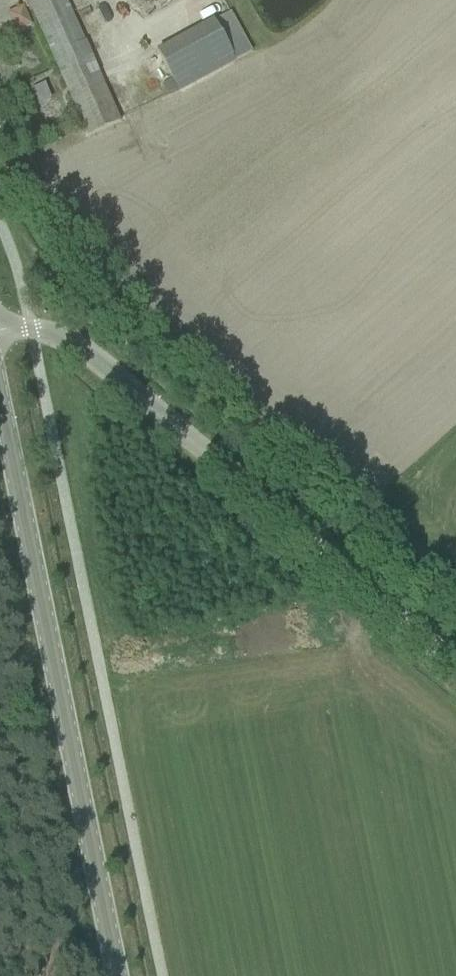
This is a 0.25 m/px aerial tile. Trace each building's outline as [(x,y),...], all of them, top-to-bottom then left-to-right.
[(36,20),(58,69),(59,70),(88,136),(120,121),(91,56),(89,51),(81,34),(66,1),(65,0),(27,0),(36,20)] [(3,13),(11,33),(30,26),(22,6),(3,13)] [(158,52),(179,92),(235,61),(252,52),(232,12),(214,22),(158,52)]
